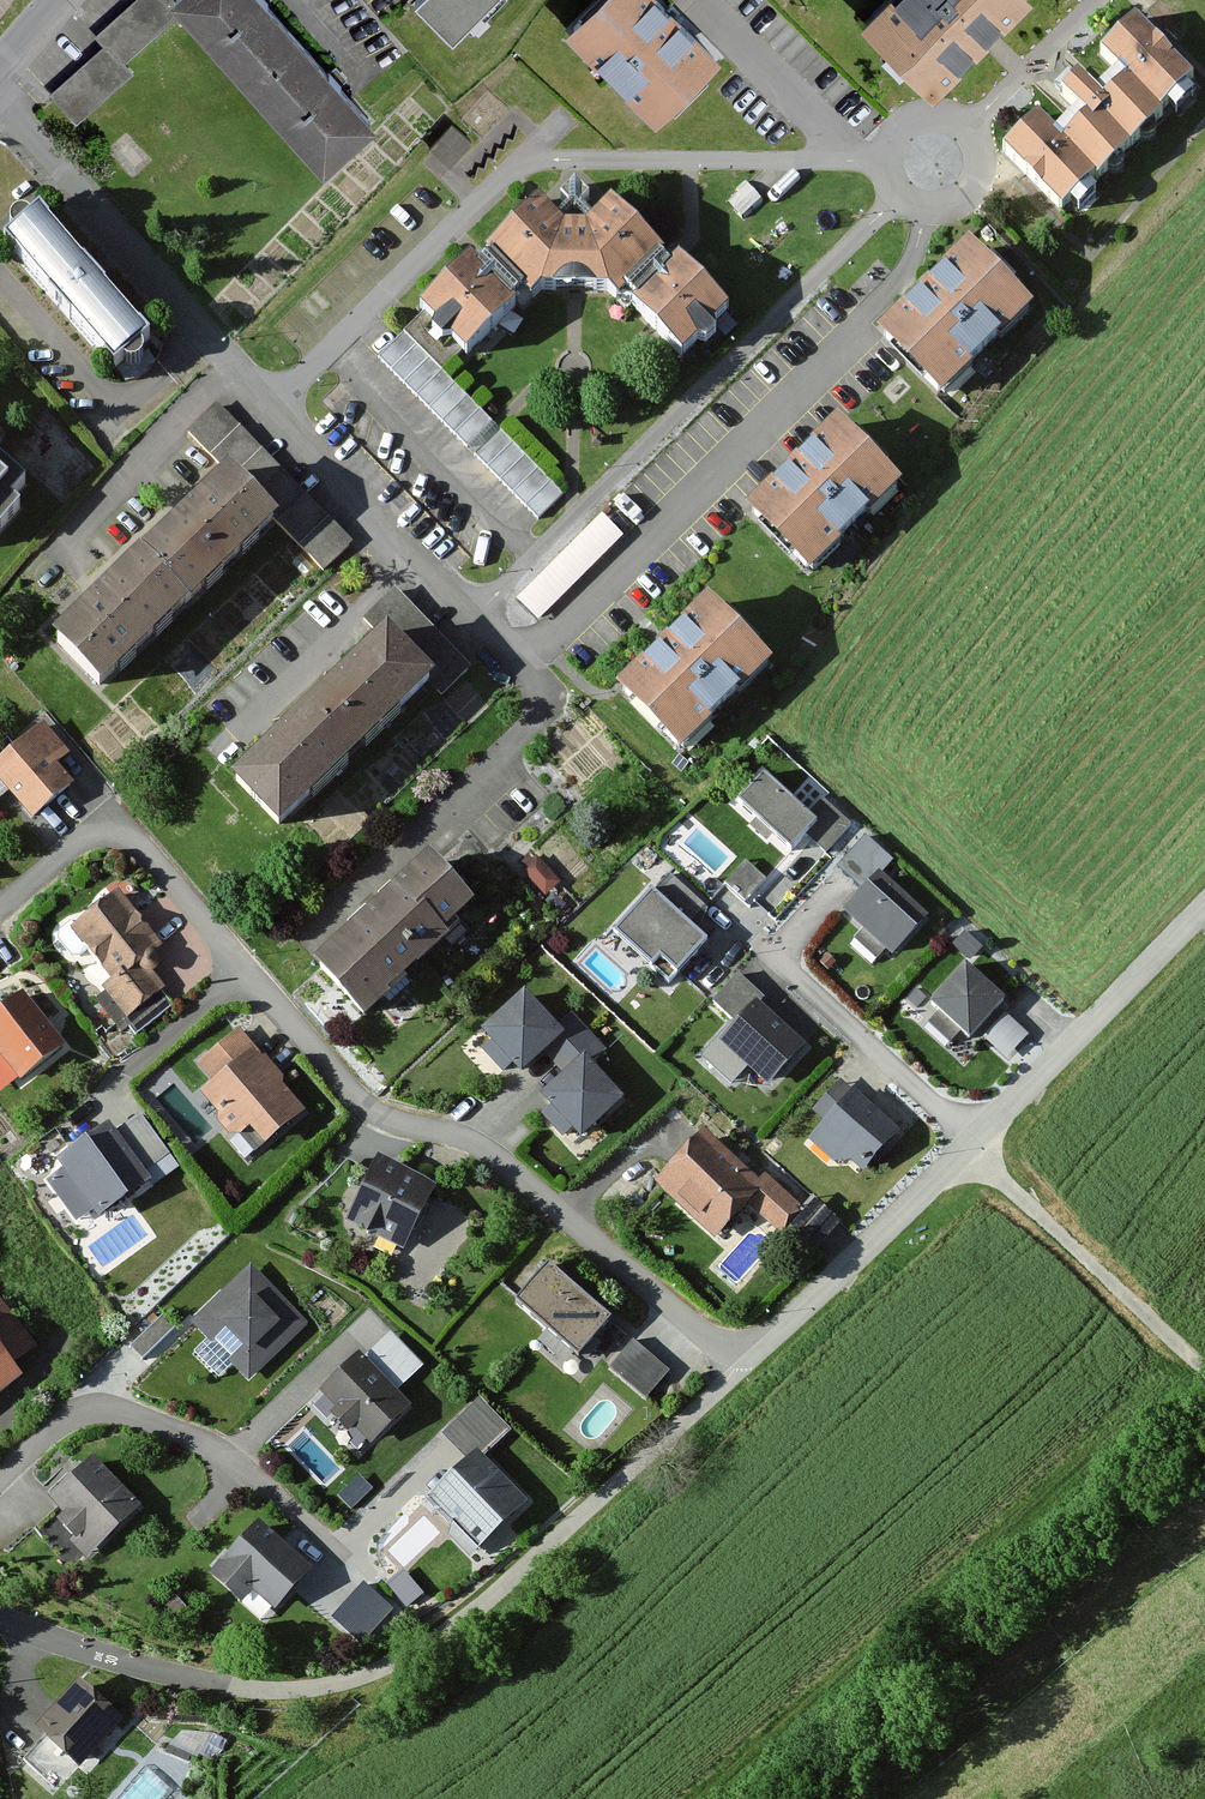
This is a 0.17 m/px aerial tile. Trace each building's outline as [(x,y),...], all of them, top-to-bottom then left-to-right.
[(90,38),(100,49),(46,97),(73,127),(132,76),(122,64),(168,23),(156,9),(167,0),(133,0),(90,38)] [(276,0),(182,0),(329,162),(381,115),(365,98),(277,1),(276,0)] [(495,0),(416,0),(415,1),(459,40),(495,0)] [(669,0),(600,0),(572,28),(657,116),(721,54),(683,15),(669,0)] [(869,24),(941,93),(983,49),(997,35),(1031,0),(892,0),(869,24)] [(1200,78),(1143,19),(1105,56),(1120,71),(1098,91),(1084,76),(1074,86),(1065,94),(1082,112),(1059,133),(1044,117),(1008,151),(1062,208),(1200,78)] [(581,225),(566,225),(544,202),(490,255),(483,261),(478,256),(423,310),(469,357),(531,297),(535,301),(550,287),(611,289),(625,303),(630,298),(687,356),(735,309),(711,285),(685,258),(678,265),(616,202),(592,226),(581,225)] [(104,274),(47,209),(39,216),(32,213),(25,214),(21,216),(18,220),(16,227),(19,234),(9,242),(120,368),(128,361),(136,365),(143,364),(147,362),(150,358),(150,352),(146,345),(158,335),(104,274)] [(1036,307),(971,240),(879,329),(945,396),(1036,307)] [(559,498),(398,336),(375,360),(535,521),(559,498)] [(347,548),(213,408),(185,434),(319,574),(347,548)] [(910,486),(843,418),(752,508),(818,575),(910,486)] [(28,507),(20,500),(35,482),(0,452),(0,539),(28,507)] [(93,608),(53,646),(100,696),(274,530),(227,481),(183,523),(93,608)] [(540,614),(626,529),(603,507),(518,592),(540,614)] [(469,668),(394,591),(366,618),(441,694),(469,668)] [(780,663),(715,597),(623,686),(688,753),(780,663)] [(274,743),(230,786),(277,835),(431,688),(384,639),(357,665),(274,743)] [(41,725),(0,761),(0,787),(31,823),(71,788),(53,768),(67,755),(41,725)] [(810,817),(763,779),(738,810),(791,852),(803,838),(825,855),(848,827),(820,804),(810,817)] [(890,863),(863,839),(834,871),(861,895),(890,863)] [(478,907),(435,861),(318,968),(367,1022),(409,984),(407,982),(454,939),(448,934),(478,907)] [(929,921),(882,879),(846,919),(893,961),(929,921)] [(703,912),(669,881),(615,938),(666,986),(705,946),(687,929),(703,912)] [(159,950),(114,896),(69,933),(109,980),(98,990),(124,1020),(118,1025),(130,1039),(167,1008),(157,996),(161,993),(139,967),(159,950)] [(980,946),(961,934),(951,949),(969,961),(980,946)] [(1004,1001),(968,967),(931,1007),(967,1040),(1004,1001)] [(733,1073),(751,1075),(767,1089),(804,1047),(760,1009),(765,1004),(734,977),(709,1006),(736,1030),(713,1056),(733,1073)] [(540,1057),(543,1053),(563,1034),(526,996),(483,1037),(520,1076),(540,1057)] [(24,998),(0,1016),(0,1060),(15,1082),(61,1049),(24,998)] [(1026,1037),(1003,1017),(981,1042),(1003,1063),(1026,1037)] [(543,1053),(566,1076),(586,1057),(599,1044),(576,1021),(563,1034),(543,1053)] [(236,1033),(193,1071),(209,1090),(199,1099),(218,1121),(214,1125),(233,1147),(247,1135),(263,1153),(304,1117),(278,1089),(283,1085),(236,1033)] [(586,1057),(566,1076),(564,1078),(543,1099),(584,1141),(627,1099),(586,1057)] [(834,1165),(859,1160),(872,1171),(902,1137),(853,1094),(850,1097),(836,1085),(810,1115),(820,1124),(801,1146),(815,1158),(824,1156),(834,1165)] [(113,1137),(106,1128),(55,1163),(62,1173),(46,1185),(74,1225),(91,1213),(97,1221),(146,1187),(150,1192),(174,1175),(136,1121),(113,1137)] [(758,1181),(704,1131),(655,1185),(718,1243),(750,1208),(778,1235),(785,1228),(802,1210),(764,1174),(758,1181)] [(436,1191),(378,1162),(348,1222),(405,1251),(436,1191)] [(841,1222),(814,1197),(802,1210),(785,1228),(814,1253),(841,1222)] [(612,1318),(551,1268),(520,1306),(580,1356),(612,1318)] [(304,1329),(246,1269),(187,1325),(245,1385),(304,1329)] [(26,1371),(17,1359),(40,1341),(0,1289),(0,1390),(26,1371)] [(173,1331),(160,1318),(127,1351),(141,1364),(173,1331)] [(422,1371),(389,1338),(363,1363),(357,1356),(316,1396),(333,1413),(327,1419),(346,1439),(353,1432),(370,1449),(409,1411),(396,1397),(422,1371)] [(666,1375),(631,1344),(608,1370),(643,1401),(666,1375)] [(445,1430),(474,1461),(508,1428),(479,1397),(445,1430)] [(484,1453),(432,1503),(455,1527),(445,1537),(453,1547),(452,1548),(469,1567),(534,1505),(484,1453)] [(138,1513),(88,1465),(51,1505),(64,1518),(57,1525),(75,1542),(68,1549),(88,1567),(138,1513)] [(311,1573),(258,1526),(210,1580),(240,1607),(252,1594),(274,1614),(311,1573)] [(367,1575),(332,1608),(361,1639),(397,1606),(367,1575)] [(119,1720),(80,1686),(72,1694),(69,1691),(34,1731),(40,1736),(16,1763),(53,1795),(119,1720)] [(170,1787),(149,1764),(109,1798),(157,1798),(170,1787)]
